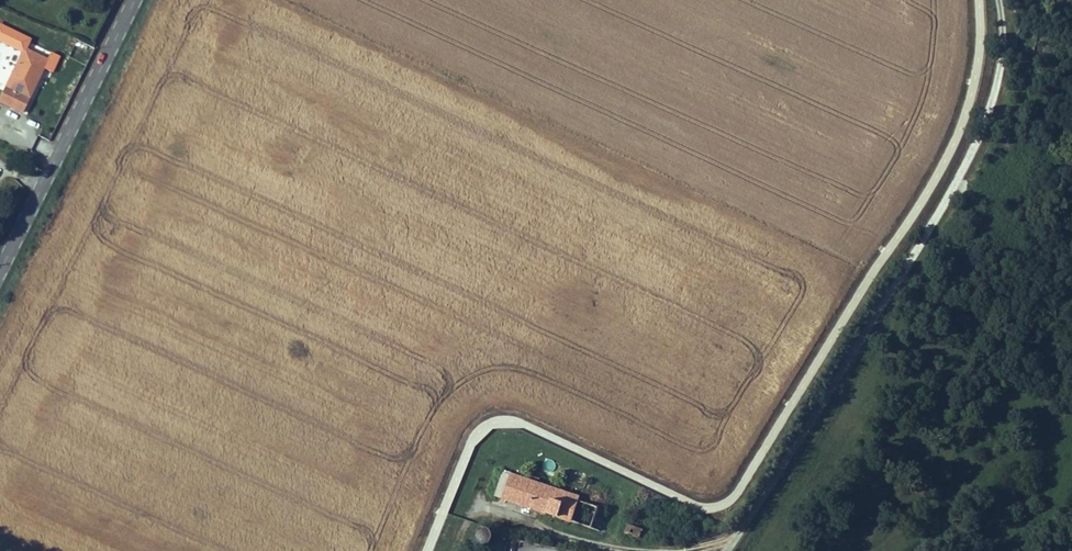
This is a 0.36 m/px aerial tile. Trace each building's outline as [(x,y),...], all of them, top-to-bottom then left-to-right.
[(6,87),(29,98),(47,61),(24,49),(6,87)] [(502,474),(494,497),(602,533),(609,514),(598,510),(599,508),(603,509),(609,490),(585,482),(580,499),(502,474)] [(627,527),(625,534),(637,538),(640,531),(627,527)] [(480,531),(476,542),(487,546),(491,535),(480,531)]
